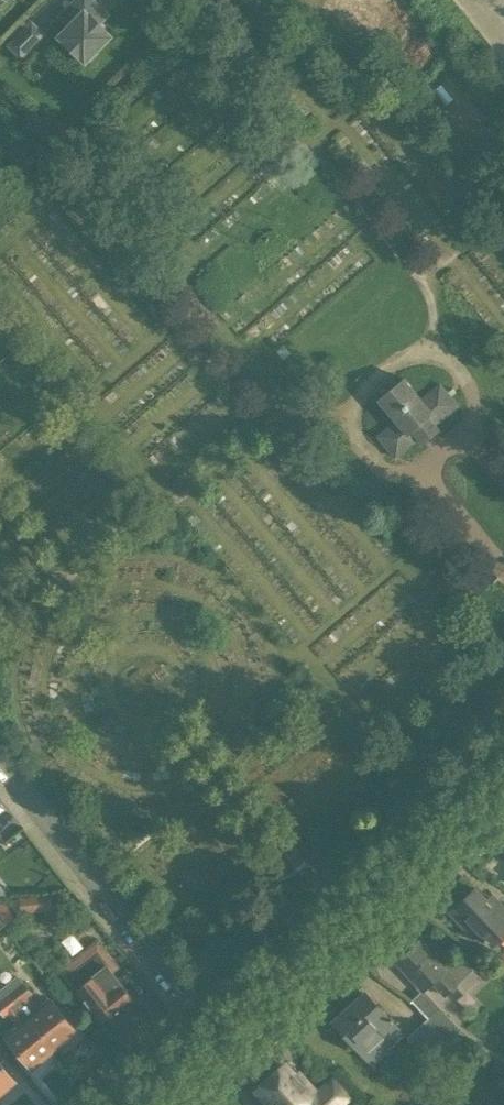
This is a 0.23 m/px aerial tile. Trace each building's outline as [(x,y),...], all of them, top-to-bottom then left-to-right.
[(85,62),(111,35),(92,17),(101,7),(94,0),(75,0),(59,16),(69,25),(58,36),(85,62)] [(225,10),(238,0),(217,0),(225,10)] [(44,33),(31,20),(7,45),(20,58),(44,33)] [(396,420),(377,435),(395,457),(419,438),(423,443),(440,429),(435,424),(458,404),(441,383),(422,399),(404,377),(379,399),(396,420)] [(475,887),(456,904),(453,901),(442,911),(446,915),(449,912),(484,950),(503,931),(503,907),(491,893),(485,899),(475,887)] [(19,898),(21,913),(53,910),(52,894),(19,898)] [(59,970),(74,990),(76,988),(103,1022),(132,998),(112,973),(120,967),(97,939),(59,970)] [(457,983),(418,941),(395,962),(421,990),(431,982),(443,996),(457,983)] [(18,976),(4,987),(19,1005),(29,997),(33,994),(18,976)] [(0,990),(0,1010),(5,1016),(8,1014),(19,1005),(4,987),(0,990)] [(346,1011),(344,1009),(331,1021),(371,1065),(393,1044),(388,1038),(398,1030),(365,994),(346,1011)] [(29,997),(19,1005),(53,1049),(76,1031),(52,1001),(51,1002),(48,999),(37,1008),(29,997)] [(16,1024),(5,1034),(8,1037),(7,1037),(31,1067),(53,1049),(19,1005),(8,1014),(16,1024)] [(438,1007),(428,1016),(448,1039),(459,1030),(438,1007)] [(457,1049),(448,1039),(428,1016),(406,1036),(435,1069),(457,1049)] [(14,1081),(0,1063),(0,1092),(14,1081)] [(264,1104),(335,1104),(346,1095),(331,1078),(314,1093),(306,1084),(303,1087),(283,1065),(253,1093),(264,1104)]
